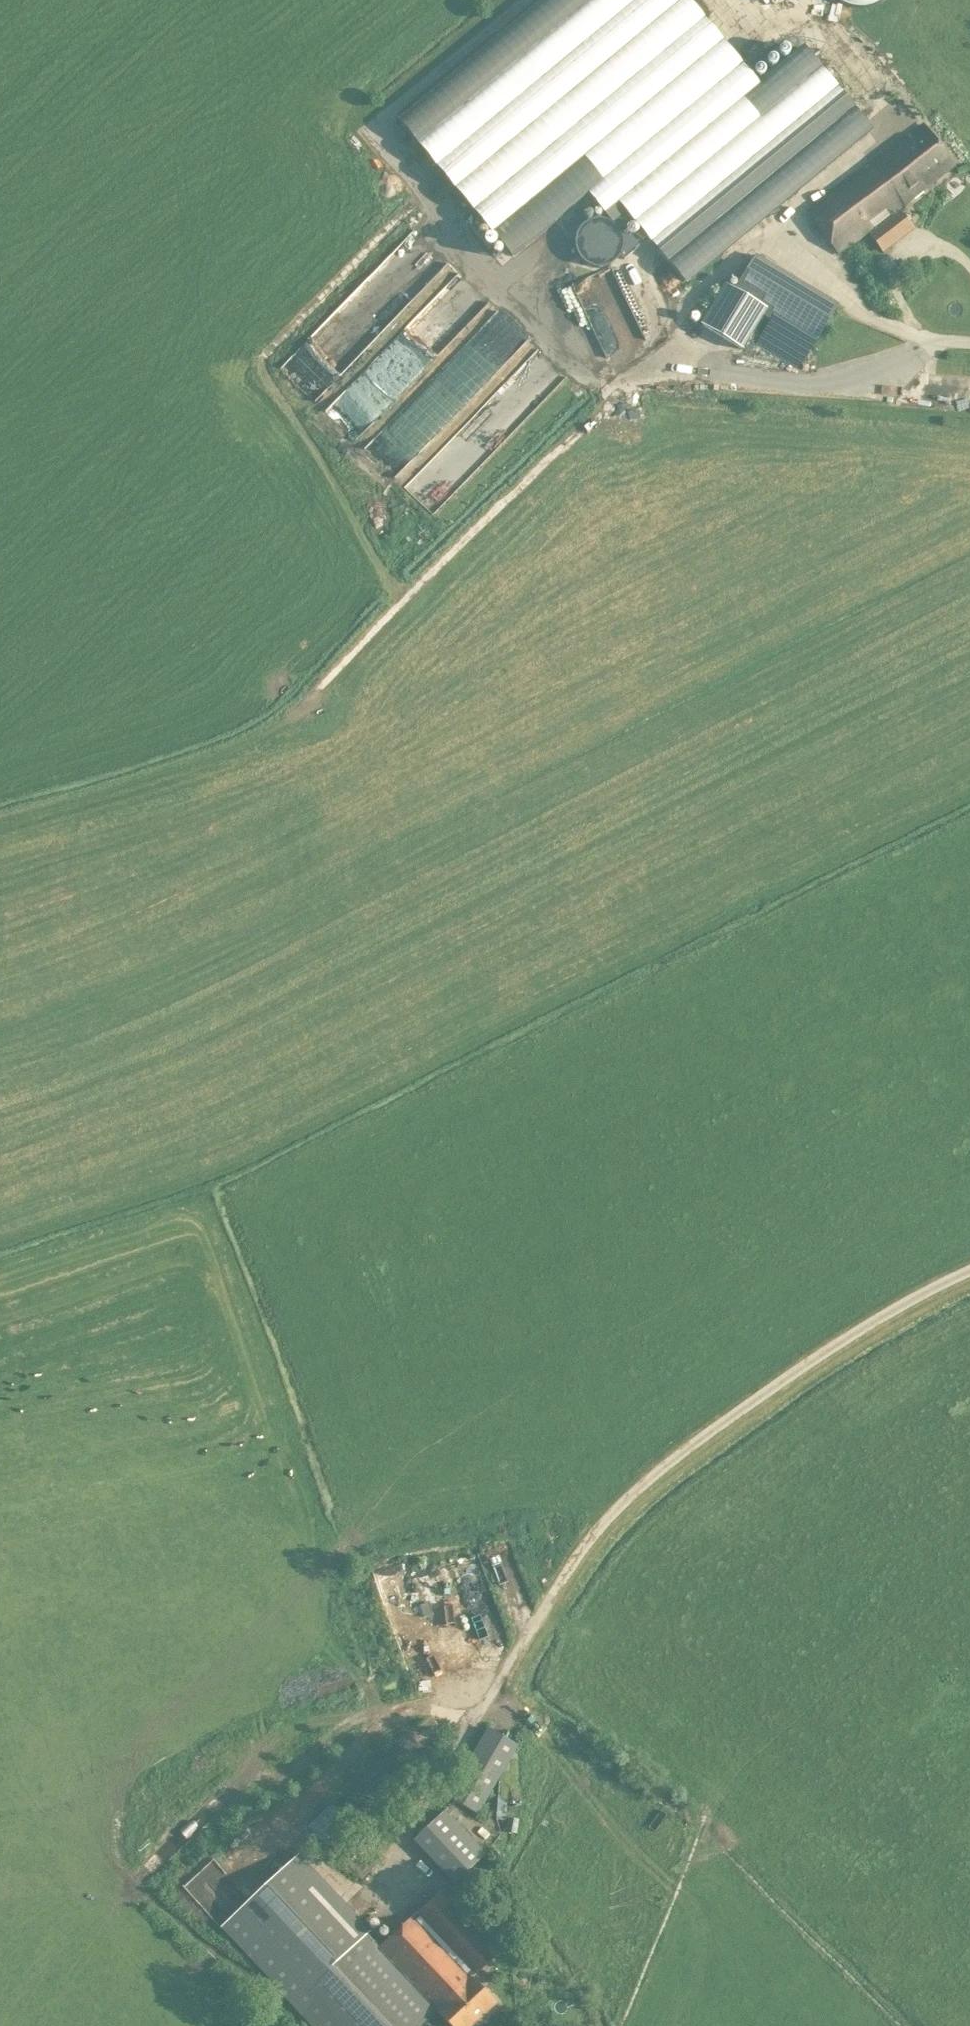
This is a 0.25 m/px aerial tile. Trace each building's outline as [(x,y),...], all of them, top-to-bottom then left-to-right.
[(399,115),(511,249),(586,186),(609,214),(608,214),(575,243),(617,249),(622,251),(634,241),(647,231),(682,274),(744,222),(868,119),(804,42),(758,80),(692,0),(537,0),(399,115)] [(807,203),(838,244),(953,157),(922,116),(807,203)] [(306,384),(445,250),(420,224),(281,358),(306,384)] [(754,247),(733,282),(724,276),(698,319),(740,344),(766,302),(815,331),(836,297),(754,247)] [(364,438),(394,466),(516,339),(501,325),(473,354),(476,357),(469,364),(472,367),(461,379),(452,370),(445,377),(433,366),(364,438)] [(326,394),(352,422),(377,398),(364,384),(374,375),(361,361),(326,394)] [(442,441),(403,477),(425,501),(464,464),(442,441)] [(448,1788),(476,1805),(516,1737),(487,1720),(448,1788)] [(453,1875),(483,1846),(443,1803),(413,1832),(453,1875)] [(346,1856),(360,1871),(378,1855),(364,1840),(346,1856)] [(496,1995),(472,1969),(497,1946),(438,1883),(379,1937),(296,1850),(220,1920),(319,2025),(411,2025),(435,2003),(456,2025),(462,2025),(496,1995)]
